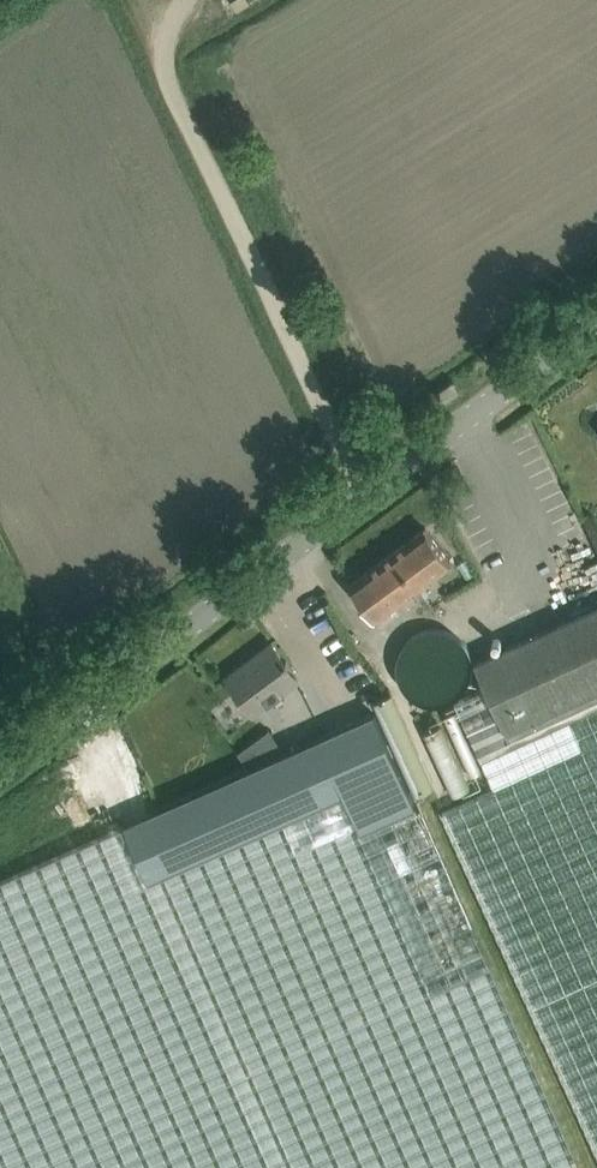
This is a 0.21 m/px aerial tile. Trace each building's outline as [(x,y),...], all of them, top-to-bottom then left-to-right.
[(237,9),(250,1),(249,0),(232,0),(237,9)] [(453,380),(437,392),(444,401),(460,389),(453,380)] [(452,562),(425,527),(394,550),(421,585),(452,562)] [(375,619),(421,585),(394,550),(349,584),(375,619)] [(487,686),(458,699),(456,704),(494,787),(441,811),(596,1149),(596,604),(475,660),(487,686)] [(435,617),(383,656),(417,701),(418,701),(430,718),(479,681),(467,664),(467,663),(446,635),(454,629),(441,613),(435,618),(435,617)] [(289,664),(290,663),(287,658),(285,659),(272,641),(226,675),(253,711),(299,677),(289,664)] [(436,736),(447,767),(463,761),(452,730),(436,736)] [(0,879),(0,1167),(570,1167),(569,1165),(579,1161),(427,818),(421,805),(419,806),(361,832),(319,737),(0,879)]
